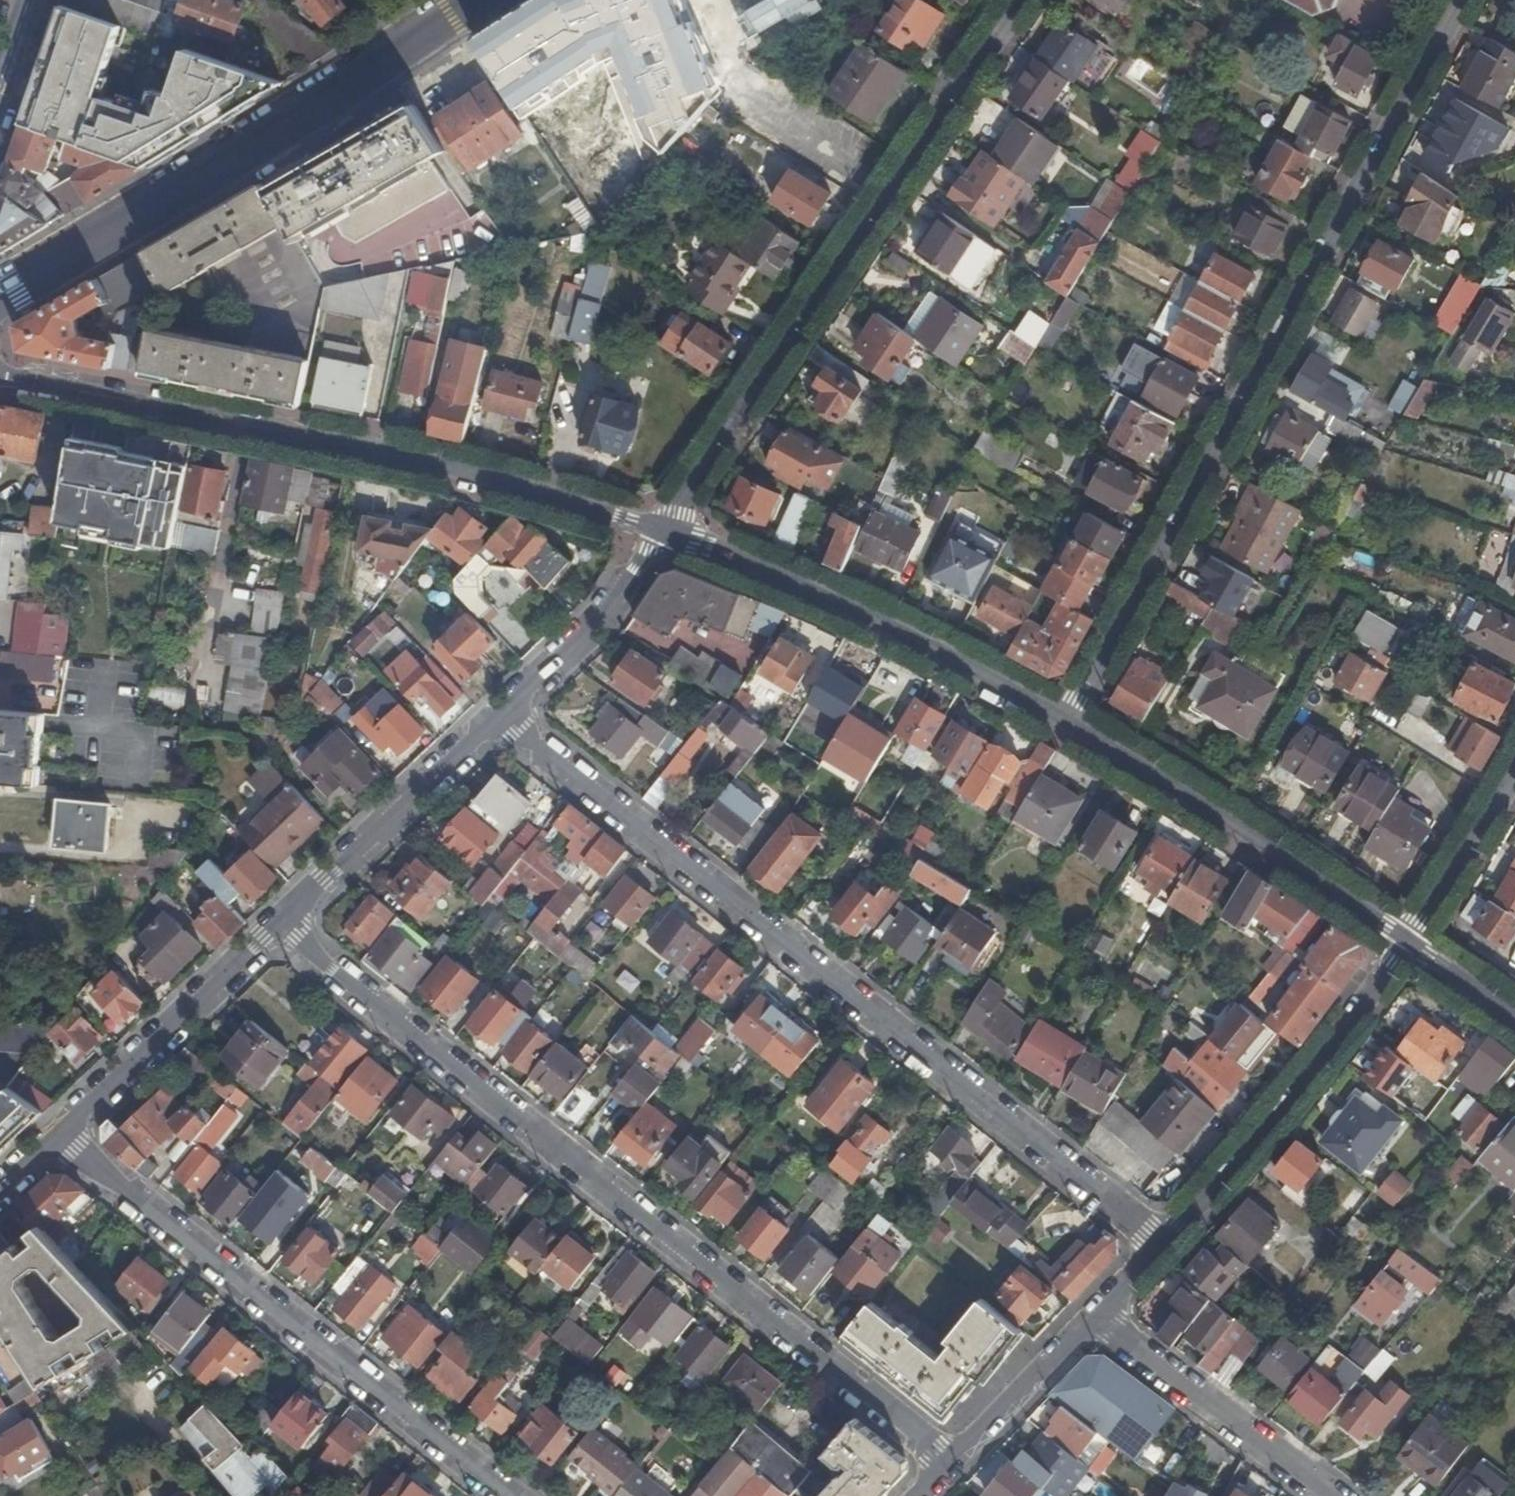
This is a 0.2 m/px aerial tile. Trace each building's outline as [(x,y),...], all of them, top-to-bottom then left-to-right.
[(339,47),(271,0),(68,0),(66,4),(127,26),(177,44),(189,48),(238,65),(257,12),(316,62),(339,47)] [(316,11),(326,24),(331,20),(335,24),(346,15),(343,11),(348,7),(346,4),(351,0),(307,0),(313,7),(316,11)] [(825,11),(819,0),(767,0),(740,15),(759,48),(825,11)] [(917,40),(924,46),(944,15),(922,0),(900,0),(881,29),(907,47),(909,44),(913,38),(917,40)] [(1106,13),(1110,8),(1118,14),(1119,13),(1126,18),(1138,1),(1137,0),(1087,0),(1106,13)] [(1315,15),(1334,9),(1337,0),(1286,0),(1315,15)] [(127,26),(66,4),(26,122),(61,135),(71,138),(102,149),(128,158),(148,166),(284,81),(238,65),(189,48),(171,96),(152,88),(146,109),(99,92),(116,42),(121,43),(127,26)] [(1038,59),(1071,82),(1096,46),(1062,23),(1038,59)] [(1357,48),(1358,45),(1339,34),(1328,55),(1346,65),(1335,85),(1358,97),(1378,59),(1357,48)] [(913,46),(917,40),(913,38),(909,44),(913,46)] [(1462,90),(1498,110),(1514,77),(1514,54),(1508,50),(1489,40),(1462,90)] [(907,71),(864,42),(830,91),(873,120),(907,71)] [(1138,56),(1125,74),(1157,97),(1170,78),(1138,56)] [(1037,60),(1010,98),(1042,120),(1068,81),(1037,60)] [(522,134),(488,83),(438,116),(472,168),(522,134)] [(1313,157),(1327,164),(1350,122),(1320,105),(1302,96),(1284,128),(1298,135),(1303,138),(1297,148),(1313,157)] [(1459,96),(1426,156),(1457,172),(1466,156),(1487,167),(1511,125),(1459,96)] [(433,160),(447,152),(415,104),(269,187),(289,222),(297,237),(334,216),(344,233),(358,241),(452,188),(433,160)] [(1032,183),(1058,145),(1020,120),(1000,149),(995,145),(995,144),(985,137),(979,146),(992,155),(995,157),(1025,177),(1032,183)] [(148,166),(128,158),(102,149),(71,138),(64,157),(95,168),(80,179),(78,174),(48,191),(38,185),(41,180),(30,173),(33,165),(49,170),(61,135),(26,122),(0,196),(0,253),(1,253),(148,166)] [(1297,148),(1282,140),(1258,183),(1288,200),(1294,189),(1299,191),(1300,189),(1305,188),(1310,180),(1308,175),(1309,173),(1305,170),(1313,157),(1297,148)] [(1006,205),(1025,177),(995,157),(992,155),(973,181),(969,178),(955,199),(996,227),(1010,207),(1006,205)] [(832,166),(826,176),(840,186),(846,176),(832,166)] [(1145,168),(1129,193),(1141,199),(1157,176),(1145,168)] [(1036,185),(1032,183),(1025,177),(1006,205),(1010,207),(1018,211),(1036,185)] [(813,182),(794,212),(814,225),(833,195),(813,182)] [(1097,209),(1114,219),(1129,193),(1114,182),(1097,209)] [(205,270),(289,222),(269,187),(266,183),(229,204),(183,230),(205,270)] [(1452,207),(1415,187),(1396,223),(1432,243),(1452,207)] [(585,196),(568,202),(576,223),(567,225),(577,253),(593,248),(587,229),(595,226),(585,196)] [(1270,255),(1292,215),(1258,196),(1235,236),(1270,255)] [(1045,282),(1066,297),(1090,257),(1107,229),(1114,219),(1097,209),(1093,206),(1045,282)] [(978,237),(943,213),(916,252),(951,276),(978,237)] [(764,218),(740,253),(776,278),(801,242),(764,218)] [(169,290),(205,270),(183,230),(148,251),(165,284),(169,290)] [(959,282),(987,242),(978,237),(951,276),(959,282)] [(697,277),(687,292),(722,315),(732,301),(728,298),(752,263),(717,239),(693,274),(697,277)] [(1379,243),(1356,284),(1384,299),(1391,287),(1396,290),(1412,261),(1379,243)] [(160,286),(165,284),(148,251),(112,272),(21,323),(25,348),(130,369),(137,336),(121,333),(132,314),(125,310),(118,313),(109,330),(92,327),(89,336),(87,336),(82,331),(80,320),(82,314),(95,307),(100,316),(128,301),(139,295),(160,286)] [(1202,282),(1239,303),(1253,275),(1217,255),(1202,282)] [(393,388),(428,396),(456,260),(443,263),(441,276),(436,275),(430,307),(436,308),(435,313),(432,312),(426,343),(427,344),(424,358),(401,353),(393,388)] [(1479,288),(1500,289),(1505,282),(1500,279),(1507,266),(1493,265),(1481,285),(1479,288)] [(390,274),(326,288),(322,305),(381,318),(390,274)] [(1186,311),(1223,331),(1239,303),(1202,282),(1186,311)] [(1351,290),(1344,301),(1332,323),(1358,338),(1369,319),(1367,317),(1375,304),(1351,290)] [(1344,301),(1330,293),(1317,315),(1332,323),(1344,301)] [(553,334),(570,339),(581,299),(564,294),(553,334)] [(1062,304),(1051,322),(1062,329),(1079,303),(1076,302),(1066,297),(1062,304)] [(1489,297),(1450,363),(1468,373),(1482,349),(1492,356),(1514,319),(1514,313),(1489,297)] [(581,299),(570,339),(591,344),(602,304),(581,298),(581,299)] [(1433,326),(1451,336),(1466,310),(1447,300),(1433,326)] [(925,346),(955,367),(982,326),(943,301),(917,341),(925,346)] [(1181,359),(1211,375),(1217,364),(1208,359),(1223,331),(1186,311),(1171,338),(1188,348),(1181,359)] [(910,336),(878,314),(857,347),(868,354),(864,361),(899,385),(925,346),(917,341),(910,336)] [(667,348),(681,357),(684,353),(712,372),(731,344),(703,324),(699,330),(685,320),(667,348)] [(152,326),(143,372),(233,390),(241,344),(152,326)] [(1025,364),(1035,348),(1011,331),(999,347),(1025,364)] [(1370,345),(1372,339),(1367,336),(1364,341),(1370,345)] [(455,340),(432,433),(464,441),(487,349),(455,340)] [(301,404),(311,358),(241,344),(233,390),(301,404)] [(817,346),(808,358),(826,371),(816,385),(818,386),(809,399),(842,420),(869,381),(817,346)] [(1313,356),(1291,392),(1328,412),(1346,382),(1328,373),(1332,367),(1313,356)] [(313,406),(362,417),(374,365),(372,364),(370,369),(323,358),(313,406)] [(1165,360),(1144,397),(1177,416),(1198,378),(1165,360)] [(1414,396),(1422,383),(1400,370),(1392,383),(1414,396)] [(533,395),(539,396),(543,384),(496,371),(485,407),(526,418),(530,405),(533,395)] [(1020,372),(1009,390),(1023,398),(1034,381),(1020,372)] [(1414,396),(1403,415),(1414,418),(1437,382),(1424,379),(1422,383),(1414,396)] [(1328,412),(1334,415),(1342,420),(1359,389),(1346,382),(1328,412)] [(536,407),(539,396),(533,395),(530,405),(536,407)] [(597,396),(584,439),(627,452),(641,410),(597,396)] [(47,413),(0,404),(0,453),(37,460),(47,413)] [(1173,424),(1136,404),(1115,443),(1146,460),(1153,449),(1158,451),(1173,424)] [(1289,410),(1267,451),(1297,468),(1317,432),(1295,420),(1297,415),(1289,410)] [(1356,446),(1358,443),(1364,432),(1342,420),(1334,415),(1327,426),(1342,435),(1340,438),(1356,446)] [(105,592),(162,603),(194,444),(146,434),(140,438),(137,453),(127,450),(130,437),(125,429),(77,419),(63,509),(58,537),(52,578),(106,588),(105,592)] [(146,434),(125,429),(130,437),(127,450),(137,453),(140,438),(146,434)] [(786,431),(769,463),(784,472),(781,478),(801,488),(820,451),(786,431)] [(1358,443),(1379,454),(1382,449),(1385,444),(1364,432),(1358,443)] [(982,434),(972,451),(1014,474),(1023,456),(982,434)] [(1489,439),(1487,448),(1514,457),(1514,446),(1489,439)] [(894,454),(883,480),(880,487),(869,511),(874,512),(856,550),(874,558),(884,563),(902,571),(920,533),(909,528),(913,516),(883,504),(886,496),(892,499),(901,480),(896,477),(904,458),(894,454)] [(1096,455),(1080,486),(1125,511),(1143,480),(1096,455)] [(305,501),(311,470),(254,459),(245,502),(287,511),(289,497),(305,501)] [(227,472),(192,465),(184,508),(218,516),(227,472)] [(1490,470),(1486,480),(1514,489),(1514,477),(1490,470)] [(743,479),(729,506),(765,523),(778,496),(743,479)] [(1362,483),(1353,498),(1362,503),(1372,487),(1362,483)] [(925,513),(939,520),(953,491),(939,484),(925,513)] [(1296,508),(1250,484),(1233,515),(1243,520),(1226,551),(1263,570),(1296,508)] [(1504,487),(1501,497),(1512,501),(1510,505),(1514,507),(1514,490),(1504,487)] [(796,493),(772,542),(792,550),(815,503),(796,493)] [(32,534),(58,537),(63,509),(34,506),(32,534)] [(322,594),(329,559),(327,558),(336,512),(320,509),(316,528),(308,566),(303,590),(322,594)] [(455,520),(447,514),(435,529),(429,537),(469,565),(480,554),(488,544),(480,538),(487,528),(462,510),(455,520)] [(969,511),(964,522),(1004,544),(1010,533),(969,511)] [(842,571),(862,526),(836,513),(828,532),(837,536),(825,564),(842,571)] [(1123,533),(1089,514),(1074,540),(1111,561),(1121,542),(1118,541),(1123,533)] [(429,537),(435,529),(409,524),(408,531),(394,528),(395,521),(369,516),(362,551),(374,554),(370,569),(389,573),(397,579),(403,572),(418,551),(429,537)] [(513,517),(488,544),(480,554),(488,561),(497,552),(504,558),(509,553),(520,563),(524,563),(530,569),(554,543),(534,526),(529,531),(513,517)] [(975,601),(1004,544),(964,522),(934,579),(950,588),(947,593),(956,597),(959,592),(975,601)] [(1309,546),(1320,552),(1328,539),(1334,528),(1322,522),(1309,546)] [(308,566),(316,528),(307,526),(300,564),(308,566)] [(2,546),(23,548),(25,533),(0,531),(0,570),(2,546)] [(1074,540),(1059,566),(1093,585),(1094,585),(1099,575),(1101,577),(1111,561),(1074,540)] [(554,543),(530,569),(531,570),(549,588),(573,560),(554,543)] [(488,561),(480,554),(469,565),(451,585),(486,622),(498,611),(482,594),(481,575),(491,564),(488,561)] [(884,563),(874,558),(872,564),(881,569),(884,563)] [(531,570),(530,569),(504,566),(520,581),(531,570)] [(1059,566),(1058,566),(1043,592),(1060,602),(1077,612),(1093,585),(1059,566)] [(663,574),(634,614),(668,638),(681,618),(688,617),(746,639),(750,627),(771,635),(785,612),(676,568),(663,574)] [(1205,618),(1212,606),(1172,583),(1166,595),(1205,618)] [(254,605),(251,632),(278,635),(287,591),(259,588),(254,605)] [(1030,615),(1033,610),(994,588),(978,615),(1017,637),(1030,615)] [(16,651),(56,654),(67,656),(70,615),(46,613),(48,604),(21,601),(19,625),(16,651)] [(1017,637),(1007,654),(1051,678),(1065,674),(1094,621),(1077,612),(1060,602),(1044,630),(1031,623),(1034,618),(1030,615),(1017,637)] [(1514,662),(1514,622),(1479,603),(1463,635),(1514,662)] [(1233,651),(1248,626),(1212,606),(1205,618),(1198,630),(1233,651)] [(1370,609),(1354,637),(1380,652),(1395,624),(1370,609)] [(455,628),(451,624),(448,627),(484,665),(484,664),(478,658),(497,639),(471,613),(455,628)] [(367,626),(349,644),(360,655),(362,658),(380,640),(394,628),(380,614),(367,626)] [(0,649),(16,651),(19,625),(0,623),(0,649)] [(484,665),(448,627),(443,632),(447,636),(436,646),(468,680),(484,665)] [(238,666),(270,669),(273,646),(274,639),(219,632),(215,664),(238,666)] [(814,657),(782,638),(762,671),(794,690),(814,657)] [(1344,646),(1336,642),(1326,658),(1334,662),(1344,646)] [(712,670),(679,647),(670,660),(704,683),(712,670)] [(0,649),(0,653),(0,678),(53,683),(56,654),(16,651),(0,649)] [(633,651),(613,679),(646,702),(666,674),(633,651)] [(1386,670),(1352,651),(1336,679),(1369,699),(1386,670)] [(1492,666),(1466,653),(1460,666),(1470,671),(1453,703),(1464,709),(1467,704),(1479,711),(1497,720),(1514,686),(1514,685),(1499,676),(1501,673),(1491,668),(1492,666)] [(1277,689),(1216,654),(1191,697),(1201,703),(1198,708),(1248,738),(1277,689)] [(1162,689),(1170,676),(1141,659),(1139,664),(1137,662),(1113,701),(1143,720),(1162,689)] [(722,664),(710,685),(729,696),(741,676),(722,664)] [(423,665),(403,683),(430,712),(436,706),(443,714),(457,700),(423,665)] [(229,711),(261,717),(263,705),(270,670),(270,669),(238,666),(229,711)] [(312,691),(320,700),(333,714),(345,701),(322,678),(312,691)] [(709,691),(692,679),(686,687),(704,699),(709,691)] [(427,730),(386,687),(355,717),(390,752),(396,747),(402,753),(427,730)] [(740,688),(730,704),(752,720),(762,703),(740,688)] [(310,693),(300,706),(310,713),(320,700),(310,693)] [(644,726),(679,752),(687,742),(646,713),(644,714),(619,698),(592,734),(621,757),(644,726)] [(721,699),(702,723),(708,728),(709,726),(712,723),(716,725),(724,730),(728,733),(747,746),(728,771),(736,777),(761,745),(771,732),(752,720),(730,704),(721,699)] [(946,716),(918,699),(897,731),(914,741),(904,758),(916,765),(921,755),(946,716)] [(1476,715),(1479,711),(1467,704),(1464,709),(1476,715)] [(852,708),(849,712),(878,730),(881,726),(852,708)] [(36,733),(38,713),(0,710),(0,730),(36,733)] [(849,712),(826,751),(868,778),(896,734),(881,726),(878,730),(849,712)] [(1446,748),(1456,754),(1475,722),(1465,717),(1446,748)] [(954,721),(934,753),(969,775),(989,742),(954,721)] [(1479,768),(1498,736),(1475,722),(1456,754),(1479,768)] [(384,771),(340,727),(302,764),(333,796),(344,784),(357,797),(384,771)] [(679,752),(660,776),(671,785),(690,762),(687,759),(707,734),(699,727),(687,742),(679,752)] [(31,784),(33,764),(39,764),(41,734),(36,733),(0,730),(0,782),(31,784)] [(784,743),(771,732),(761,745),(775,755),(784,743)] [(1308,733),(1291,759),(1288,756),(1277,774),(1291,782),(1288,786),(1293,789),(1300,776),(1325,790),(1346,756),(1308,733)] [(1057,750),(1042,741),(1030,760),(1032,765),(1043,772),(1057,750)] [(993,745),(969,784),(973,787),(968,795),(988,807),(1004,782),(1012,787),(1014,782),(1011,781),(1022,762),(993,745)] [(1393,801),(1398,793),(1359,770),(1335,809),(1373,832),(1393,801)] [(488,790),(491,792),(503,779),(500,775),(488,790)] [(1041,776),(1011,824),(1042,843),(1047,836),(1056,841),(1082,801),(1041,776)] [(245,834),(276,867),(287,857),(286,855),(314,828),(315,830),(326,819),(286,777),(267,795),(276,804),(245,834)] [(491,792),(477,809),(507,834),(532,803),(503,779),(491,792)] [(732,782),(706,817),(757,857),(773,838),(754,824),(766,808),(748,794),(732,782)] [(851,795),(839,815),(844,817),(856,797),(851,795)] [(844,817),(860,827),(865,818),(858,814),(865,802),(856,797),(844,817)] [(60,801),(56,846),(108,851),(111,805),(60,801)] [(1373,832),(1364,848),(1402,872),(1428,831),(1406,817),(1410,811),(1393,801),(1373,832)] [(595,846),(606,833),(571,805),(560,818),(595,846)] [(468,808),(443,839),(475,865),(500,835),(468,808)] [(785,823),(817,842),(822,835),(792,811),(785,823)] [(1138,832),(1105,812),(1083,848),(1115,868),(1138,832)] [(742,877),(770,900),(817,842),(785,823),(773,838),(757,857),(742,877)] [(915,843),(929,849),(936,832),(922,825),(915,843)] [(607,876),(627,850),(606,833),(595,846),(578,868),(569,878),(575,884),(583,872),(590,878),(598,868),(607,876)] [(1173,847),(1177,840),(1166,833),(1161,839),(1173,847)] [(554,897),(560,890),(566,882),(558,875),(565,865),(548,851),(552,847),(544,841),(538,837),(527,851),(514,867),(525,875),(528,872),(545,884),(542,888),(554,897)] [(1174,895),(1195,860),(1187,855),(1191,849),(1177,840),(1173,847),(1161,839),(1159,838),(1139,873),(1153,882),(1161,886),(1174,895)] [(484,906),(489,900),(514,867),(527,851),(516,842),(494,869),(492,867),(480,882),(475,878),(465,890),(484,906)] [(558,875),(566,882),(569,878),(578,868),(552,847),(548,851),(565,865),(558,875)] [(211,858),(198,871),(206,879),(231,905),(245,892),(254,901),(279,877),(254,851),(250,855),(246,851),(229,867),(233,871),(228,876),(211,858)] [(393,885),(403,894),(399,899),(421,919),(453,882),(420,854),(393,885)] [(924,859),(915,876),(967,904),(976,886),(924,859)] [(1174,895),(1170,901),(1203,921),(1228,880),(1195,860),(1174,895)] [(1493,900),(1514,913),(1514,869),(1513,871),(1512,870),(1493,900)] [(885,884),(899,893),(908,878),(896,871),(885,884)] [(1271,885),(1257,876),(1230,919),(1247,928),(1249,924),(1255,914),(1271,885)] [(653,897),(629,877),(607,904),(632,924),(653,897)] [(231,905),(206,879),(198,890),(195,893),(212,910),(208,915),(204,911),(200,915),(203,919),(198,924),(219,947),(247,921),(231,905)] [(1158,891),(1161,886),(1153,882),(1150,886),(1158,891)] [(874,924),(899,893),(885,884),(876,898),(857,883),(832,914),(857,934),(868,919),(874,924)] [(1273,942),(1279,946),(1308,910),(1271,885),(1255,914),(1271,925),(1268,930),(1272,933),(1276,929),(1282,933),(1273,942)] [(560,957),(572,941),(561,932),(557,938),(550,932),(579,895),(569,886),(565,893),(560,890),(554,897),(535,921),(541,925),(536,932),(551,944),(548,948),(560,957)] [(183,909),(164,888),(155,901),(167,913),(145,935),(156,947),(135,969),(158,991),(204,946),(175,917),(183,909)] [(349,927),(374,947),(391,925),(399,916),(374,896),(349,927)] [(492,932),(506,914),(489,900),(484,906),(474,918),(492,932)] [(1491,900),(1475,925),(1506,945),(1514,929),(1514,914),(1491,900)] [(903,912),(907,907),(899,901),(895,906),(903,912)] [(928,933),(934,926),(907,907),(903,912),(885,937),(915,960),(926,946),(922,942),(928,933)] [(959,909),(942,933),(938,940),(935,944),(949,954),(953,948),(975,963),(995,933),(959,909)] [(1285,951),(1288,953),(1319,917),(1308,910),(1279,946),(1285,951)] [(716,946),(674,912),(651,941),(680,964),(681,963),(694,973),(716,946)] [(398,930),(405,921),(399,916),(391,925),(394,927),(370,957),(399,979),(401,979),(413,989),(427,972),(414,962),(423,949),(398,930)] [(607,938),(601,919),(580,926),(587,945),(607,938)] [(938,940),(942,933),(934,926),(928,933),(938,940)] [(1307,968),(1339,992),(1363,960),(1359,944),(1332,926),(1318,945),(1314,942),(1311,946),(1315,949),(1303,964),(1307,968)] [(865,943),(873,950),(880,942),(872,935),(865,943)] [(1269,958),(1275,964),(1285,951),(1279,946),(1269,958)] [(744,969),(719,948),(693,980),(709,992),(716,982),(726,990),(744,969)] [(972,968),(975,963),(953,948),(949,954),(972,968)] [(1275,964),(1249,994),(1258,1001),(1294,958),(1288,953),(1285,951),(1275,964)] [(450,957),(423,990),(453,1015),(480,980),(450,957)] [(1267,1019),(1299,1044),(1339,992),(1307,968),(1291,988),(1288,986),(1284,990),(1288,993),(1267,1019)] [(625,969),(617,982),(635,992),(642,978),(625,969)] [(0,970),(0,983),(9,983),(9,971),(0,970)] [(124,1021),(145,1000),(117,971),(96,991),(124,1021)] [(1005,992),(988,977),(961,1022),(972,1031),(974,1028),(1008,1056),(1030,1029),(997,1002),(1005,992)] [(524,981),(517,994),(533,1003),(540,990),(524,981)] [(515,1041),(531,1021),(521,1013),(523,1009),(521,1008),(515,1003),(499,990),(472,1023),(497,1043),(505,1033),(515,1041)] [(735,1029),(765,1052),(792,1019),(761,995),(735,1029)] [(1247,997),(1240,1005),(1241,1006),(1247,1011),(1253,1002),(1247,997)] [(515,1003),(521,1008),(524,1003),(518,999),(515,1003)] [(1238,1004),(1209,1039),(1212,1042),(1247,1070),(1276,1033),(1247,1011),(1241,1006),(1240,1005),(1238,1004)] [(81,1059),(85,1056),(105,1036),(82,1013),(85,1011),(80,1007),(52,1033),(79,1061),(81,1059)] [(645,1053),(659,1036),(652,1031),(636,1018),(623,1036),(645,1053)] [(685,1057),(692,1063),(718,1031),(703,1019),(677,1051),(680,1053),(685,1057)] [(792,1019),(765,1052),(794,1075),(820,1041),(792,1019)] [(1038,1019),(1016,1056),(1063,1085),(1084,1052),(1085,1049),(1038,1019)] [(262,1086),(291,1050),(253,1020),(225,1057),(262,1086)] [(1399,1103),(1425,1122),(1461,1074),(1477,1053),(1444,1028),(1440,1033),(1421,1020),(1398,1054),(1423,1072),(1399,1103)] [(556,1040),(531,1021),(515,1041),(507,1050),(532,1071),(556,1040)] [(0,1025),(0,1050),(36,1054),(50,1035),(46,1029),(0,1025)] [(340,1028),(314,1061),(327,1073),(334,1064),(347,1074),(367,1049),(340,1028)] [(1163,1066),(1179,1080),(1197,1095),(1198,1095),(1214,1109),(1247,1070),(1212,1042),(1209,1039),(1196,1029),(1190,1036),(1205,1048),(1192,1063),(1173,1048),(1163,1066)] [(647,1103),(685,1057),(680,1053),(677,1051),(659,1036),(645,1053),(657,1063),(644,1079),(632,1070),(611,1095),(637,1116),(647,1103)] [(1514,1062),(1514,1055),(1490,1036),(1477,1053),(1461,1074),(1477,1087),(1474,1090),(1478,1094),(1482,1091),(1487,1095),(1514,1062)] [(588,1067),(558,1042),(534,1072),(564,1096),(588,1067)] [(187,1047),(176,1057),(205,1079),(204,1080),(229,1100),(239,1087),(187,1047)] [(1084,1052),(1063,1085),(1061,1088),(1102,1113),(1113,1095),(1124,1076),(1084,1052)] [(342,1090),(336,1097),(367,1120),(398,1080),(368,1057),(342,1090)] [(632,1070),(637,1062),(632,1059),(627,1065),(632,1070)] [(840,1130),(875,1085),(846,1062),(811,1106),(840,1130)] [(317,1084),(285,1124),(303,1139),(336,1097),(342,1090),(308,1064),(301,1072),(317,1084)] [(1179,1080),(1143,1122),(1178,1152),(1179,1154),(1215,1111),(1197,1095),(1179,1080)] [(28,1082),(20,1093),(47,1113),(57,1103),(28,1082)] [(47,1113),(20,1093),(10,1087),(0,1096),(0,1157),(47,1113)] [(393,1113),(406,1123),(403,1127),(407,1130),(410,1126),(424,1138),(436,1122),(447,1130),(456,1119),(414,1087),(393,1113)] [(166,1088),(151,1102),(177,1130),(192,1145),(194,1142),(209,1125),(207,1123),(191,1106),(190,1105),(186,1108),(166,1088)] [(1365,1092),(1359,1100),(1378,1114),(1384,1107),(1365,1092)] [(1378,1114),(1359,1100),(1356,1098),(1323,1140),(1362,1170),(1401,1120),(1384,1107),(1378,1114)] [(1143,1122),(1117,1099),(1097,1121),(1159,1174),(1178,1152),(1143,1122)] [(122,1129),(112,1118),(104,1125),(104,1141),(151,1178),(159,1167),(148,1157),(177,1130),(151,1102),(122,1129)] [(637,1116),(618,1140),(648,1164),(677,1128),(647,1103),(637,1116)] [(194,1104),(191,1106),(207,1123),(212,1119),(199,1105),(197,1106),(194,1104)] [(1480,1150),(1503,1123),(1481,1105),(1459,1131),(1480,1150)] [(868,1114),(860,1124),(865,1127),(852,1143),(849,1141),(842,1149),(845,1152),(835,1164),(856,1181),(867,1166),(872,1171),(876,1166),(871,1162),(872,1160),(868,1156),(881,1140),(885,1144),(892,1134),(868,1114)] [(933,1202),(943,1210),(949,1202),(968,1179),(963,1175),(975,1160),(970,1155),(975,1149),(951,1129),(933,1151),(943,1159),(939,1164),(950,1172),(954,1167),(958,1170),(933,1202)] [(1514,1132),(1495,1154),(1490,1150),(1486,1155),(1514,1179),(1514,1134),(1514,1132)] [(458,1134),(437,1160),(467,1184),(497,1147),(480,1134),(471,1145),(458,1134)] [(725,1165),(734,1154),(712,1136),(704,1146),(691,1137),(669,1165),(686,1178),(681,1183),(697,1196),(722,1164),(725,1165)] [(338,1167),(305,1140),(286,1164),(293,1170),(284,1182),(297,1194),(315,1171),(327,1180),(338,1167)] [(194,1142),(192,1145),(173,1170),(200,1191),(222,1164),(194,1142)] [(1302,1190),(1324,1161),(1299,1142),(1277,1170),(1302,1190)] [(1451,1179),(1458,1184),(1474,1165),(1464,1156),(1450,1172),(1454,1175),(1451,1179)] [(482,1168),(468,1184),(506,1214),(528,1186),(500,1164),(492,1175),(482,1168)] [(840,1181),(825,1169),(808,1189),(824,1201),(825,1201),(840,1181)] [(203,1201),(235,1226),(265,1188),(252,1177),(246,1185),(227,1170),(203,1201)] [(697,1205),(710,1215),(715,1210),(729,1223),(752,1195),(723,1171),(697,1205)] [(1379,1192),(1395,1205),(1412,1185),(1396,1171),(1379,1192)] [(388,1172),(371,1193),(394,1212),(411,1191),(388,1172)] [(949,1202),(957,1209),(964,1201),(1000,1230),(994,1236),(1008,1248),(1027,1229),(974,1186),(978,1182),(975,1180),(978,1176),(973,1172),(968,1179),(949,1202)] [(21,1204),(41,1225),(71,1257),(80,1249),(63,1231),(54,1221),(59,1216),(63,1219),(69,1213),(74,1218),(96,1198),(67,1175),(51,1176),(21,1204)] [(852,1191),(840,1181),(825,1201),(837,1210),(852,1191)] [(1340,1205),(1354,1216),(1366,1200),(1367,1199),(1353,1188),(1340,1205)] [(943,1210),(938,1217),(946,1223),(957,1209),(949,1202),(943,1210)] [(1263,1215),(1248,1203),(1220,1234),(1250,1260),(1281,1225),(1266,1212),(1263,1215)] [(20,1242),(32,1232),(41,1225),(21,1204),(1,1222),(20,1242)] [(764,1208),(740,1238),(767,1259),(790,1229),(764,1208)] [(54,1221),(63,1231),(69,1226),(63,1219),(59,1216),(54,1221)] [(598,1256),(569,1232),(564,1238),(536,1216),(508,1251),(536,1274),(541,1268),(570,1291),(598,1256)] [(0,1224),(0,1231),(14,1246),(18,1244),(20,1242),(1,1222),(0,1224)] [(433,1228),(426,1237),(441,1249),(473,1274),(497,1244),(472,1223),(462,1236),(458,1233),(450,1242),(433,1228)] [(46,1386),(69,1372),(63,1361),(82,1349),(89,1359),(104,1349),(107,1348),(100,1337),(120,1325),(126,1335),(138,1328),(107,1295),(79,1265),(71,1257),(41,1225),(32,1232),(40,1242),(26,1254),(18,1244),(14,1246),(0,1257),(0,1269),(2,1271),(0,1273),(0,1285),(0,1336),(1,1338),(12,1331),(39,1375),(46,1386)] [(286,1259),(317,1283),(341,1251),(312,1228),(286,1259)] [(866,1228),(854,1243),(888,1270),(900,1255),(879,1238),(883,1234),(878,1230),(874,1235),(866,1228)] [(1330,1249),(1337,1239),(1326,1230),(1319,1239),(1330,1249)] [(14,1246),(0,1231),(0,1257),(14,1246)] [(1053,1271),(1041,1261),(1034,1270),(1053,1286),(1055,1284),(1069,1298),(1072,1301),(1116,1256),(1116,1239),(1107,1231),(1103,1235),(1100,1232),(1088,1246),(1081,1239),(1053,1271)] [(413,1248),(430,1262),(441,1249),(426,1237),(424,1235),(413,1248)] [(779,1269),(810,1294),(839,1258),(810,1235),(796,1252),(794,1251),(779,1269)] [(1217,1297),(1249,1262),(1229,1244),(1219,1255),(1209,1246),(1187,1272),(1217,1297)] [(1408,1275),(1416,1265),(1400,1252),(1391,1262),(1408,1275)] [(630,1253),(609,1279),(613,1281),(605,1291),(623,1305),(631,1296),(634,1299),(655,1273),(630,1253)] [(361,1255),(335,1286),(346,1295),(335,1308),(361,1329),(397,1284),(361,1255)] [(141,1259),(119,1287),(153,1313),(158,1307),(153,1304),(170,1282),(141,1259)] [(999,1295),(1027,1318),(1037,1306),(1038,1307),(1051,1291),(1021,1267),(999,1295)] [(1387,1318),(1409,1291),(1384,1271),(1362,1298),(1387,1318)] [(1187,1301),(1161,1336),(1175,1346),(1210,1295),(1190,1281),(1179,1295),(1187,1301)] [(1500,1322),(1514,1305),(1514,1306),(1514,1285),(1491,1315),(1500,1322)] [(635,1318),(666,1343),(690,1315),(658,1289),(635,1318)] [(184,1293),(153,1332),(189,1361),(206,1339),(198,1332),(191,1327),(205,1309),(184,1293)] [(1235,1319),(1236,1318),(1213,1297),(1187,1333),(1210,1351),(1235,1319)] [(581,1299),(570,1313),(575,1318),(587,1303),(581,1299)] [(840,1341),(943,1424),(978,1380),(982,1383),(995,1367),(998,1369),(1026,1335),(981,1299),(947,1341),(952,1345),(940,1360),(911,1336),(914,1333),(902,1324),(900,1327),(870,1303),(840,1341)] [(409,1304),(383,1337),(419,1367),(445,1334),(409,1304)] [(191,1327),(198,1332),(212,1314),(205,1309),(191,1327)] [(693,1318),(680,1334),(688,1340),(676,1355),(706,1379),(730,1348),(693,1318)] [(604,1347),(568,1319),(555,1336),(589,1364),(604,1347)] [(1199,1365),(1212,1374),(1245,1329),(1235,1319),(1210,1351),(1199,1365)] [(551,1336),(535,1324),(529,1332),(528,1334),(543,1345),(551,1336)] [(242,1369),(247,1374),(260,1357),(255,1353),(256,1351),(244,1341),(240,1338),(227,1327),(198,1364),(200,1365),(198,1372),(206,1379),(212,1376),(214,1378),(228,1360),(241,1370),(242,1369)] [(1240,1355),(1246,1360),(1261,1339),(1255,1334),(1240,1355)] [(1289,1388),(1311,1359),(1283,1337),(1260,1366),(1289,1388)] [(118,1362),(107,1348),(104,1349),(124,1373),(127,1372),(118,1362)] [(124,1373),(104,1349),(89,1359),(108,1384),(124,1373)] [(448,1353),(427,1379),(458,1404),(479,1378),(448,1353)] [(574,1354),(569,1361),(587,1375),(592,1369),(590,1367),(574,1354)] [(1216,1377),(1229,1386),(1244,1363),(1232,1354),(1216,1377)] [(723,1383),(759,1412),(781,1385),(744,1355),(723,1383)] [(1184,1461),(1192,1451),(1204,1431),(1197,1428),(1181,1413),(1104,1356),(1090,1357),(1053,1395),(1064,1404),(1109,1440),(1159,1479),(1176,1455),(1184,1461)] [(505,1362),(470,1407),(504,1434),(518,1416),(512,1411),(515,1407),(509,1404),(507,1407),(497,1400),(518,1372),(505,1362)] [(614,1363),(605,1378),(621,1387),(630,1373),(614,1363)] [(1346,1395),(1312,1366),(1288,1396),(1322,1424),(1333,1411),(1346,1395)] [(15,1405),(37,1391),(46,1386),(39,1375),(9,1394),(15,1405)] [(621,1393),(603,1378),(598,1384),(617,1398),(621,1393)] [(1379,1399),(1358,1381),(1346,1395),(1333,1411),(1343,1420),(1343,1421),(1361,1436),(1372,1424),(1381,1431),(1410,1396),(1393,1382),(1379,1399)] [(42,1399),(37,1391),(15,1405),(20,1413),(42,1399)] [(699,1391),(668,1430),(678,1438),(709,1399),(699,1391)] [(276,1420),(274,1423),(303,1446),(328,1415),(299,1392),(284,1410),(276,1420)] [(8,1409),(0,1396),(0,1414),(3,1412),(8,1409)] [(240,1436),(252,1450),(259,1441),(274,1423),(276,1420),(284,1410),(268,1401),(240,1436)] [(252,1450),(240,1436),(217,1412),(209,1403),(182,1426),(240,1495),(255,1495),(270,1484),(278,1493),(286,1486),(252,1450)] [(354,1404),(341,1419),(345,1422),(342,1426),(346,1429),(339,1437),(335,1435),(321,1452),(325,1455),(324,1457),(326,1459),(340,1471),(371,1433),(378,1424),(354,1404)] [(1048,1432),(1080,1458),(1088,1447),(1091,1443),(1101,1450),(1109,1440),(1064,1404),(1053,1420),(1055,1421),(1048,1432)] [(544,1405),(522,1433),(534,1443),(532,1445),(554,1462),(578,1432),(544,1405)] [(3,1412),(0,1414),(0,1464),(8,1477),(52,1451),(33,1419),(15,1430),(3,1412)] [(1464,1452),(1468,1445),(1429,1415),(1401,1451),(1424,1470),(1422,1472),(1439,1485),(1464,1452)] [(905,1475),(905,1459),(854,1419),(832,1446),(825,1454),(838,1466),(845,1466),(847,1464),(851,1468),(844,1476),(842,1475),(821,1495),(885,1495),(905,1475)] [(731,1447),(789,1495),(790,1495),(797,1488),(810,1473),(784,1451),(773,1442),(751,1423),(731,1447)] [(382,1427),(378,1424),(371,1433),(375,1436),(382,1427)] [(594,1426),(570,1457),(589,1472),(588,1474),(615,1495),(638,1467),(640,1465),(628,1455),(629,1454),(594,1426)] [(1023,1455),(1016,1463),(1039,1481),(1059,1495),(1064,1495),(1088,1465),(1080,1458),(1048,1432),(1030,1454),(1027,1457),(1023,1455)] [(777,1438),(773,1442),(784,1451),(787,1446),(777,1438)] [(286,1486),(287,1487),(294,1478),(259,1441),(252,1450),(286,1486)] [(701,1485),(714,1495),(789,1495),(731,1447),(715,1467),(701,1485)] [(1231,1484),(1243,1460),(1232,1452),(1224,1468),(1222,1479),(1231,1484)] [(1159,1479),(1170,1487),(1184,1461),(1176,1455),(1159,1479)] [(340,1471),(326,1459),(319,1468),(333,1480),(340,1471)] [(1039,1481),(1016,1463),(1015,1462),(1013,1461),(988,1494),(991,1495),(1027,1495),(1039,1481)] [(615,1495),(674,1495),(638,1467),(615,1495)] [(397,1481),(384,1469),(365,1493),(369,1495),(385,1495),(397,1481)] [(406,1470),(397,1481),(385,1495),(438,1495),(406,1470)] [(1471,1474),(1455,1495),(1500,1495),(1471,1474)] [(1176,1481),(1171,1488),(1167,1495),(1204,1495),(1176,1481)] [(1238,1487),(1232,1495),(1251,1495),(1238,1487)] [(790,1495),(807,1495),(797,1488),(790,1495)]
